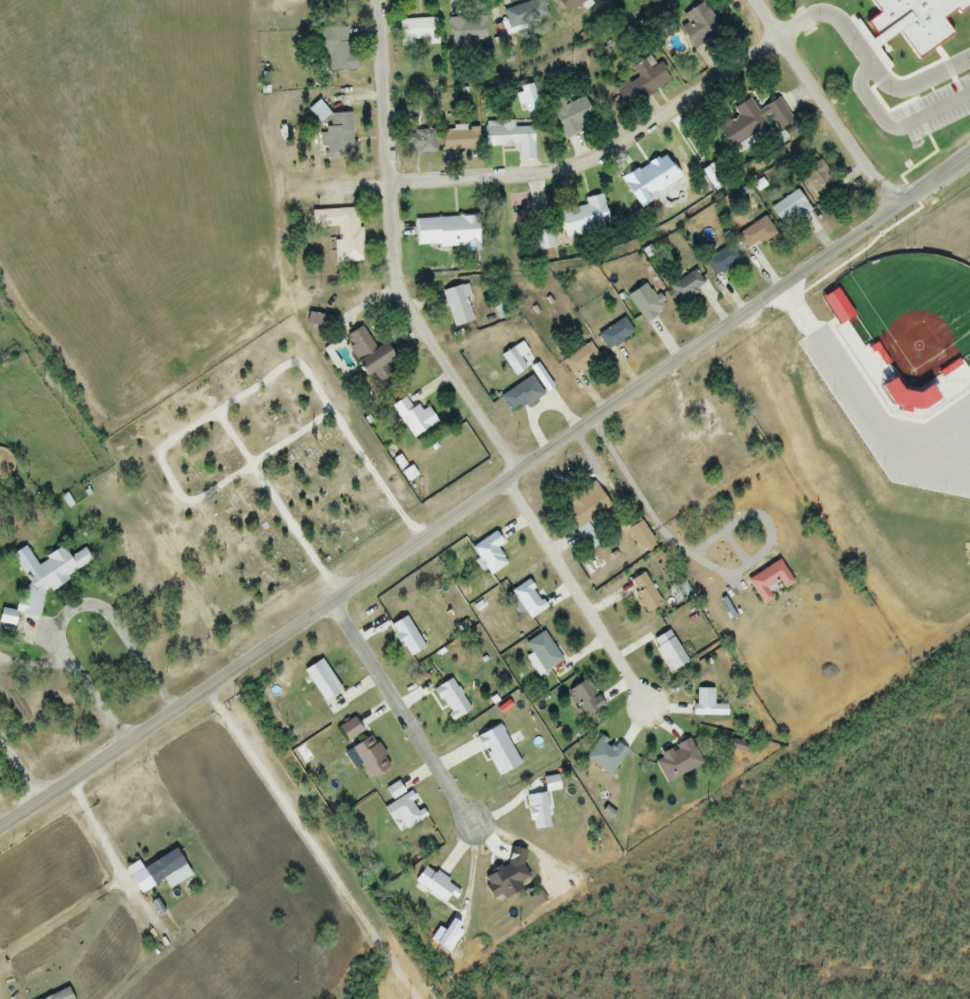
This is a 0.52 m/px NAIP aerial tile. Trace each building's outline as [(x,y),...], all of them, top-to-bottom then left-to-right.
[(509,32),(547,18),(541,0),(534,0),(501,11),(509,32)] [(563,14),(587,0),(555,0),(563,14)] [(674,21),(700,60),(728,41),(702,2),(674,21)] [(471,47),(470,43),(485,43),(484,16),(447,17),(448,48),(471,47)] [(397,20),(397,41),(435,41),(435,19),(397,20)] [(348,54),(344,28),(317,31),(323,72),(356,68),(354,53),(348,54)] [(669,80),(658,63),(651,68),(646,60),(632,70),(636,75),(613,91),(626,109),(669,80)] [(791,123),(778,98),(755,111),(751,103),(713,123),(726,149),(770,126),(773,132),(791,123)] [(553,114),(566,139),(595,124),(582,99),(553,114)] [(323,122),(324,158),(352,158),(351,113),(325,114),(325,104),(312,105),(312,122),(323,122)] [(512,122),(483,123),(483,147),(532,146),(531,127),(512,127),(512,122)] [(433,127),(407,127),(407,153),(433,153),(433,127)] [(440,150),(477,150),(477,130),(440,130),(440,150)] [(821,204),(838,191),(817,162),(800,174),(821,204)] [(669,171),(653,181),(644,167),(629,176),(647,205),(678,186),(669,171)] [(769,207),(781,228),(809,212),(797,191),(769,207)] [(556,209),(563,238),(608,227),(600,198),(556,209)] [(736,235),(748,252),(774,233),(762,216),(736,235)] [(553,248),(549,229),(534,233),(538,251),(553,248)] [(702,262),(714,278),(738,259),(727,244),(702,262)] [(668,287),(678,303),(704,287),(694,270),(668,287)] [(647,322),(664,306),(642,283),(625,299),(647,322)] [(452,328),(472,321),(466,302),(471,300),(465,284),(441,292),(452,328)] [(960,295),(969,312),(969,288),(960,295)] [(608,351),(632,334),(622,319),(597,336),(608,351)] [(392,360),(383,344),(374,349),(361,327),(342,338),(365,377),(392,360)] [(425,407),(416,413),(405,397),(391,406),(411,438),(435,423),(425,407)] [(585,523),(609,508),(593,483),(558,505),(583,544),(594,537),(585,523)] [(652,542),(637,519),(623,528),(639,552),(652,542)] [(42,595),(66,581),(67,576),(87,563),(88,559),(82,548),(67,557),(62,549),(35,565),(24,547),(10,556),(23,578),(16,614),(0,611),(0,613),(0,624),(12,626),(14,614),(38,618),(42,595)] [(625,586),(647,613),(661,602),(640,574),(625,586)] [(671,673),(687,661),(666,631),(649,643),(671,673)] [(523,646),(544,674),(562,661),(541,633),(523,646)] [(611,749),(599,739),(584,758),(608,778),(629,752),(616,742),(611,749)]
